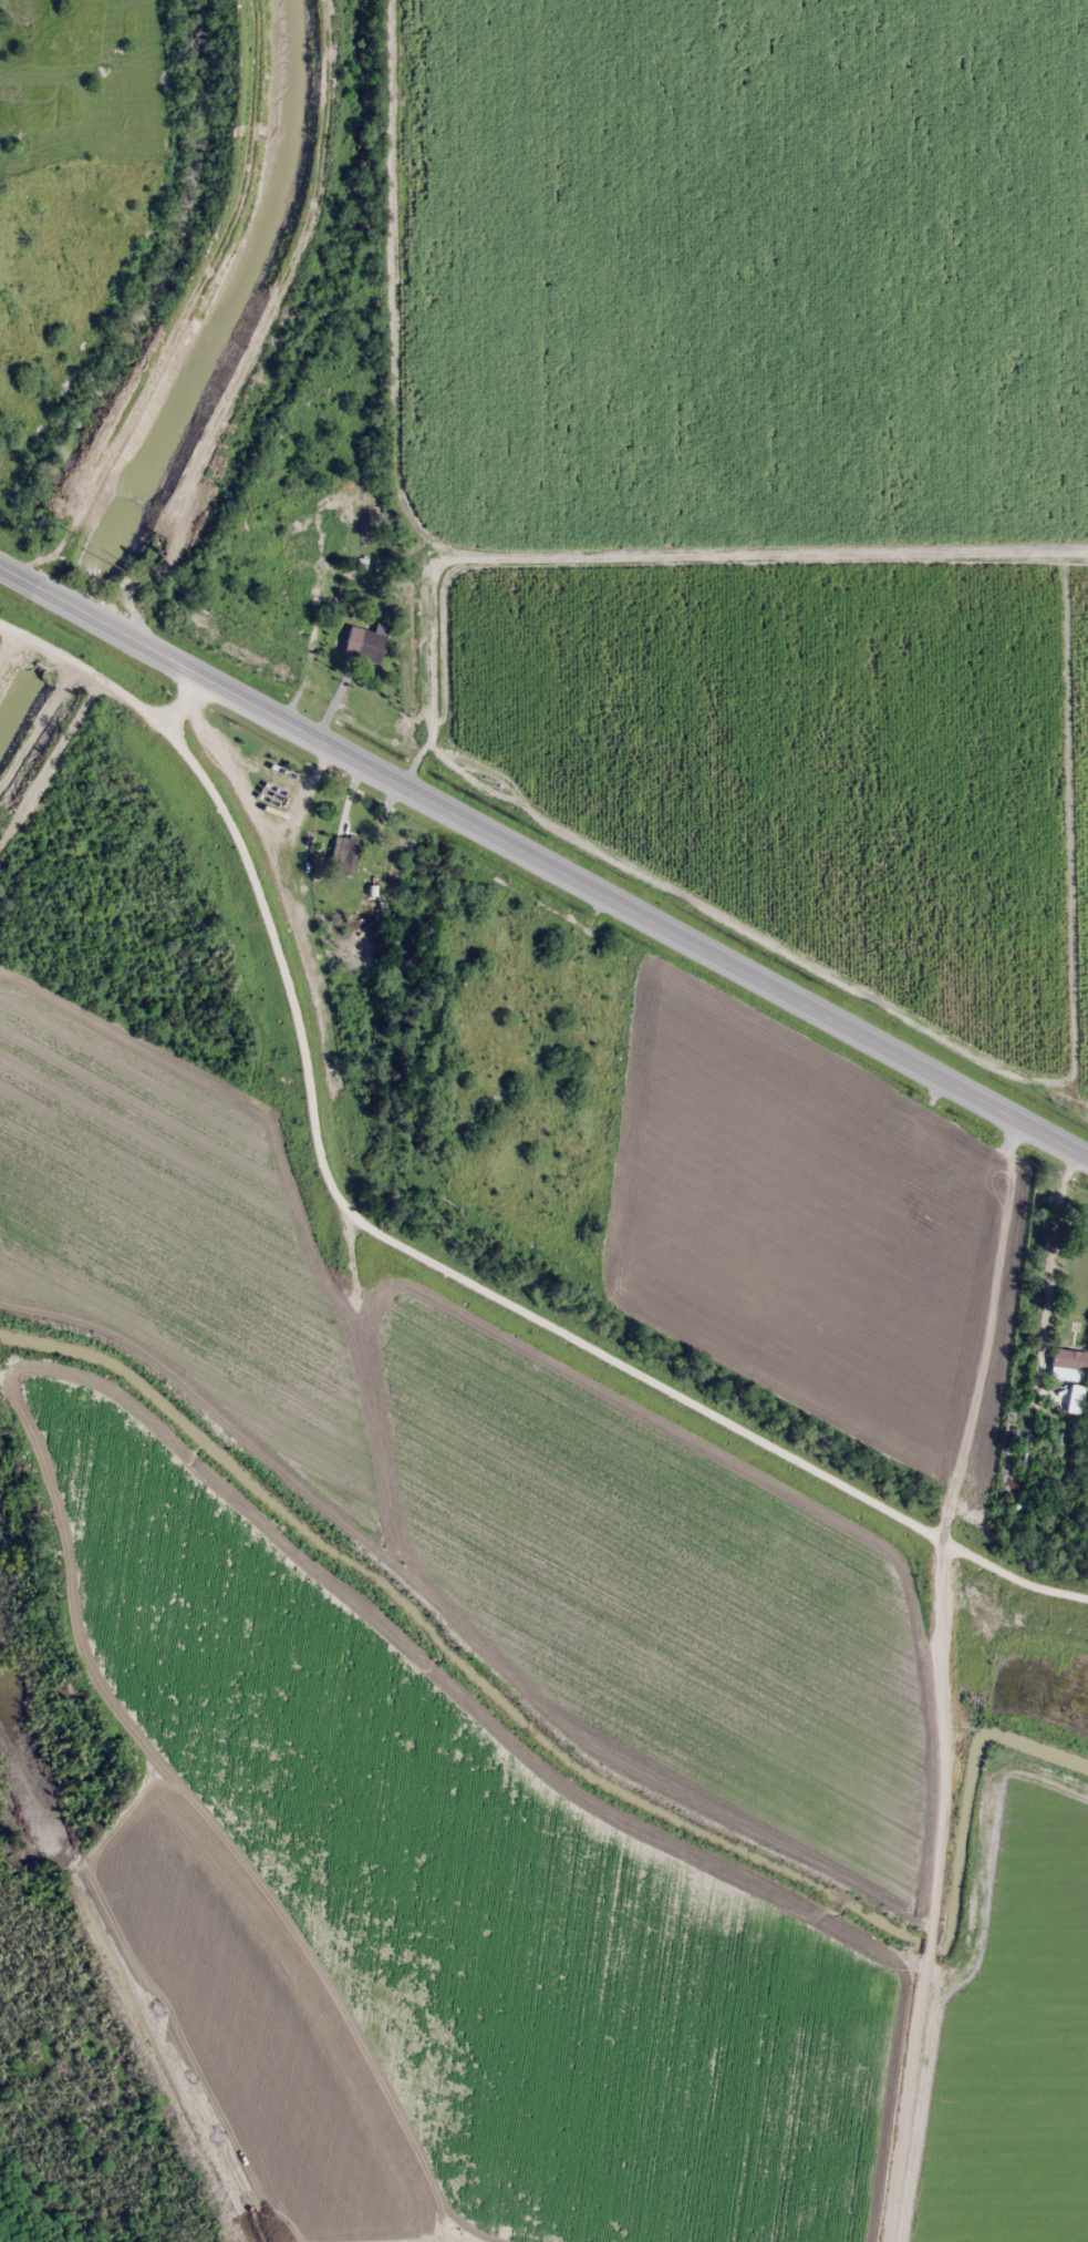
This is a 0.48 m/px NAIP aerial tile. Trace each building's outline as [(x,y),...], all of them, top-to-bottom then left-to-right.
[(354,657),(380,664),(387,636),(361,629),(354,657)] [(328,871),(355,877),(362,839),(335,834),(328,871)] [(1025,1351),(1025,1337),(1013,1337),(1013,1351),(1025,1351)] [(997,1483),(1018,1485),(1018,1470),(998,1469),(997,1483)]
